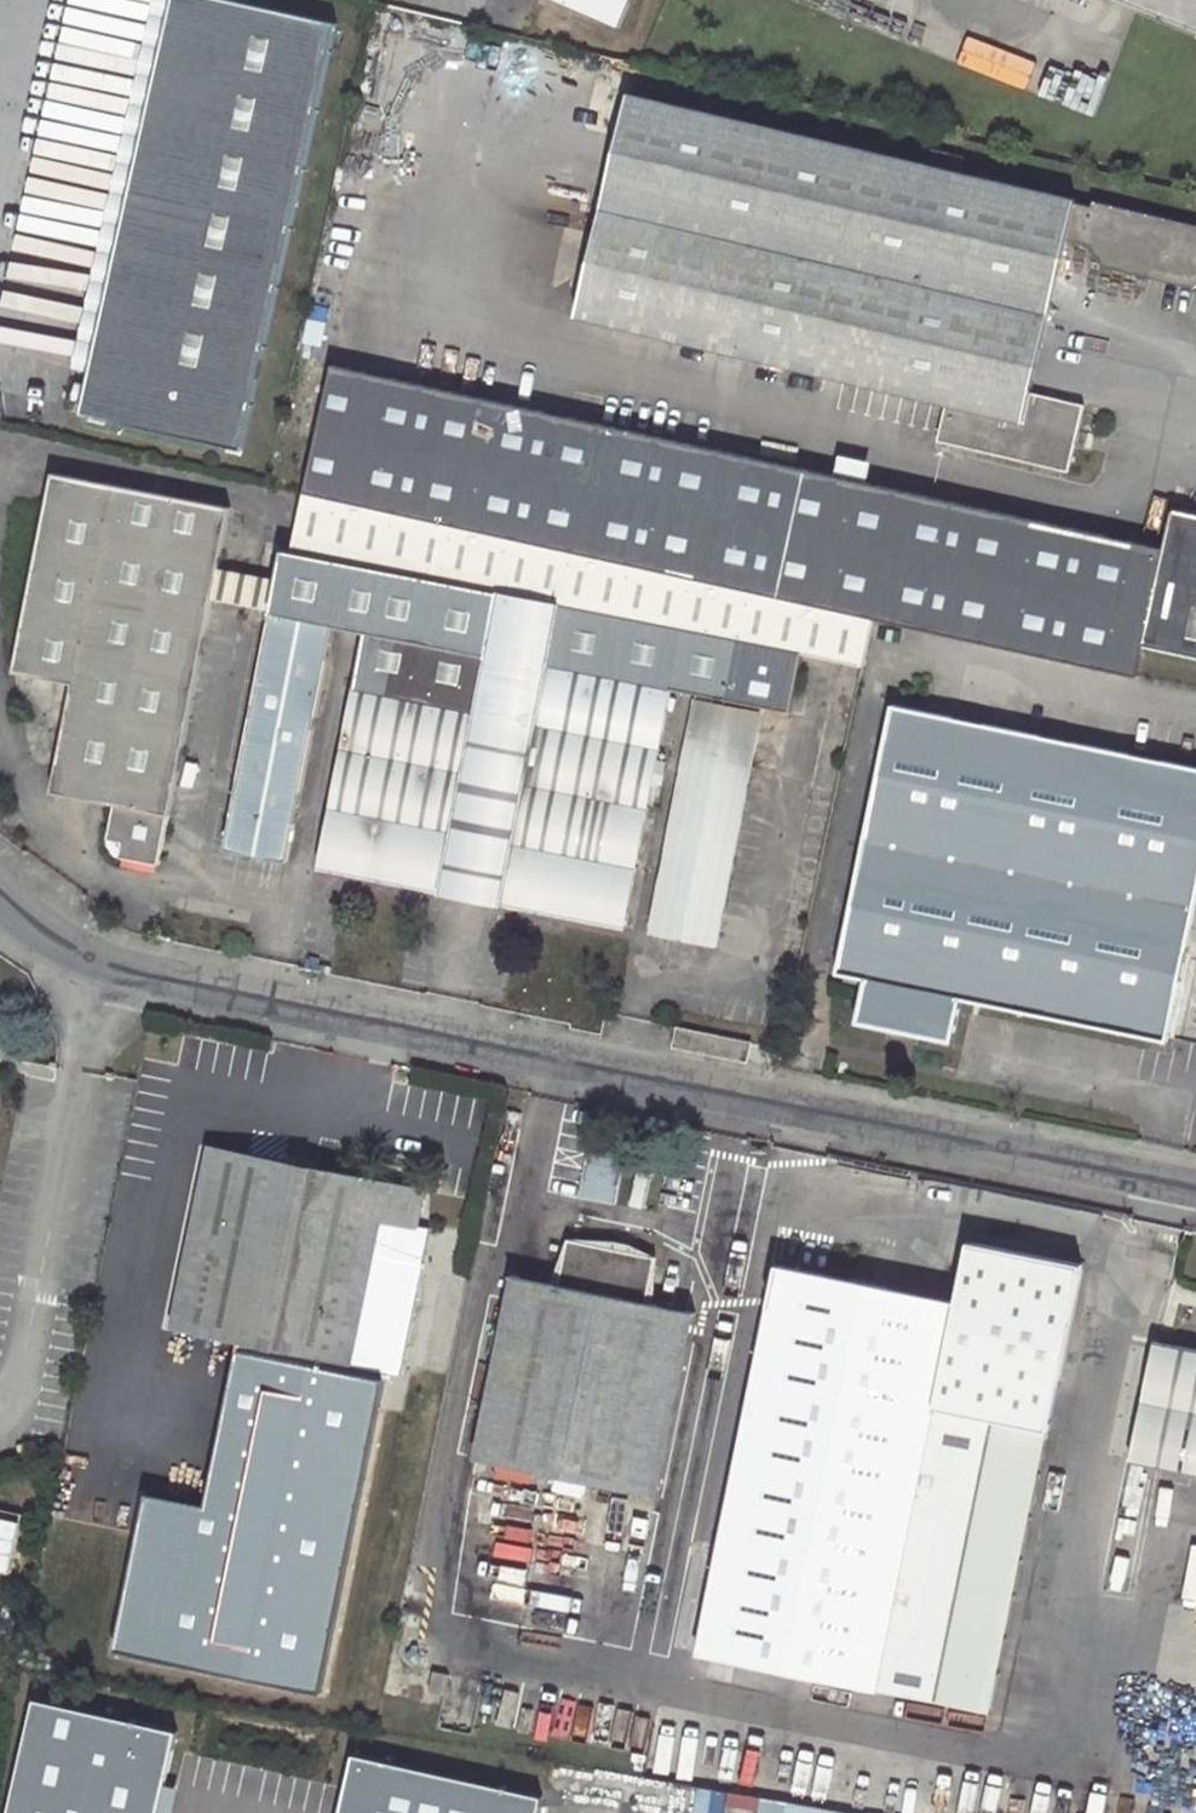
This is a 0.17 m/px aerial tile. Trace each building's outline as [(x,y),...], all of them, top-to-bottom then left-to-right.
[(66,382),(84,385),(167,0),(149,0),(66,382)] [(84,385),(77,416),(239,453),(333,23),(235,0),(167,0),(84,385)] [(620,24),(631,0),(565,0),(620,24)] [(1195,27),(1195,0),(1128,0),(1195,27)] [(580,302),(577,315),(946,402),(937,441),(1067,473),(1081,416),(1083,407),(1030,394),(1067,242),(1092,247),(1106,269),(1194,288),(1195,285),(1195,226),(1094,202),(1092,206),(962,176),(966,160),(935,153),(931,168),(630,97),(580,302)] [(1195,659),(1195,516),(1175,511),(1166,550),(337,365),(308,495),(811,606),(873,620),(1137,678),(1144,648),(1195,659)] [(52,475),(15,673),(72,685),(52,792),(115,806),(109,839),(123,842),(121,856),(159,863),(212,601),(241,606),(247,576),(218,570),(230,511),(52,475)] [(295,554),(285,552),(279,583),(247,576),(241,606),(273,613),(225,852),(287,864),(335,629),(368,636),(323,870),(623,929),(672,691),(850,727),(873,620),(811,606),(308,495),(295,554)] [(702,703),(657,936),(715,948),(762,716),(702,703)] [(892,709),(837,975),(865,982),(855,1026),(952,1045),(962,1001),(1166,1044),(1195,899),(1195,773),(892,709)] [(674,1047),(748,1062),(751,1044),(678,1030),(674,1047)] [(617,1204),(625,1152),(590,1147),(582,1198),(617,1204)] [(210,1149),(172,1327),(233,1339),(380,1370),(399,1374),(421,1267),(371,1257),(379,1222),(412,1228),(419,1193),(210,1149)] [(516,1277),(467,1521),(637,1556),(687,1312),(646,1303),(655,1259),(570,1241),(560,1285),(516,1277)] [(1044,1436),(1079,1269),(968,1246),(955,1307),(946,1357),(967,1362),(1001,1369),(990,1425),(1044,1436)] [(780,1270),(704,1653),(934,1700),(990,1425),(1001,1369),(967,1362),(964,1378),(943,1373),(946,1357),(955,1307),(780,1270)] [(233,1339),(197,1513),(148,1503),(117,1648),(313,1689),(380,1370),(233,1339)] [(1195,1474),(1195,1354),(1157,1346),(1132,1461),(1134,1461),(1195,1474)] [(946,1357),(943,1373),(964,1378),(967,1362),(946,1357)] [(989,1711),(1044,1436),(990,1425),(934,1700),(989,1711)] [(1195,1526),(1195,1474),(1134,1461),(1132,1461),(1122,1510),(1195,1526)] [(15,1567),(23,1516),(0,1513),(0,1565),(15,1567)] [(40,1695),(15,1812),(163,1812),(182,1724),(40,1695)] [(350,1754),(337,1812),(535,1812),(539,1794),(350,1754)] [(917,1784),(911,1811),(922,1812),(995,1812),(997,1801),(917,1784)]
